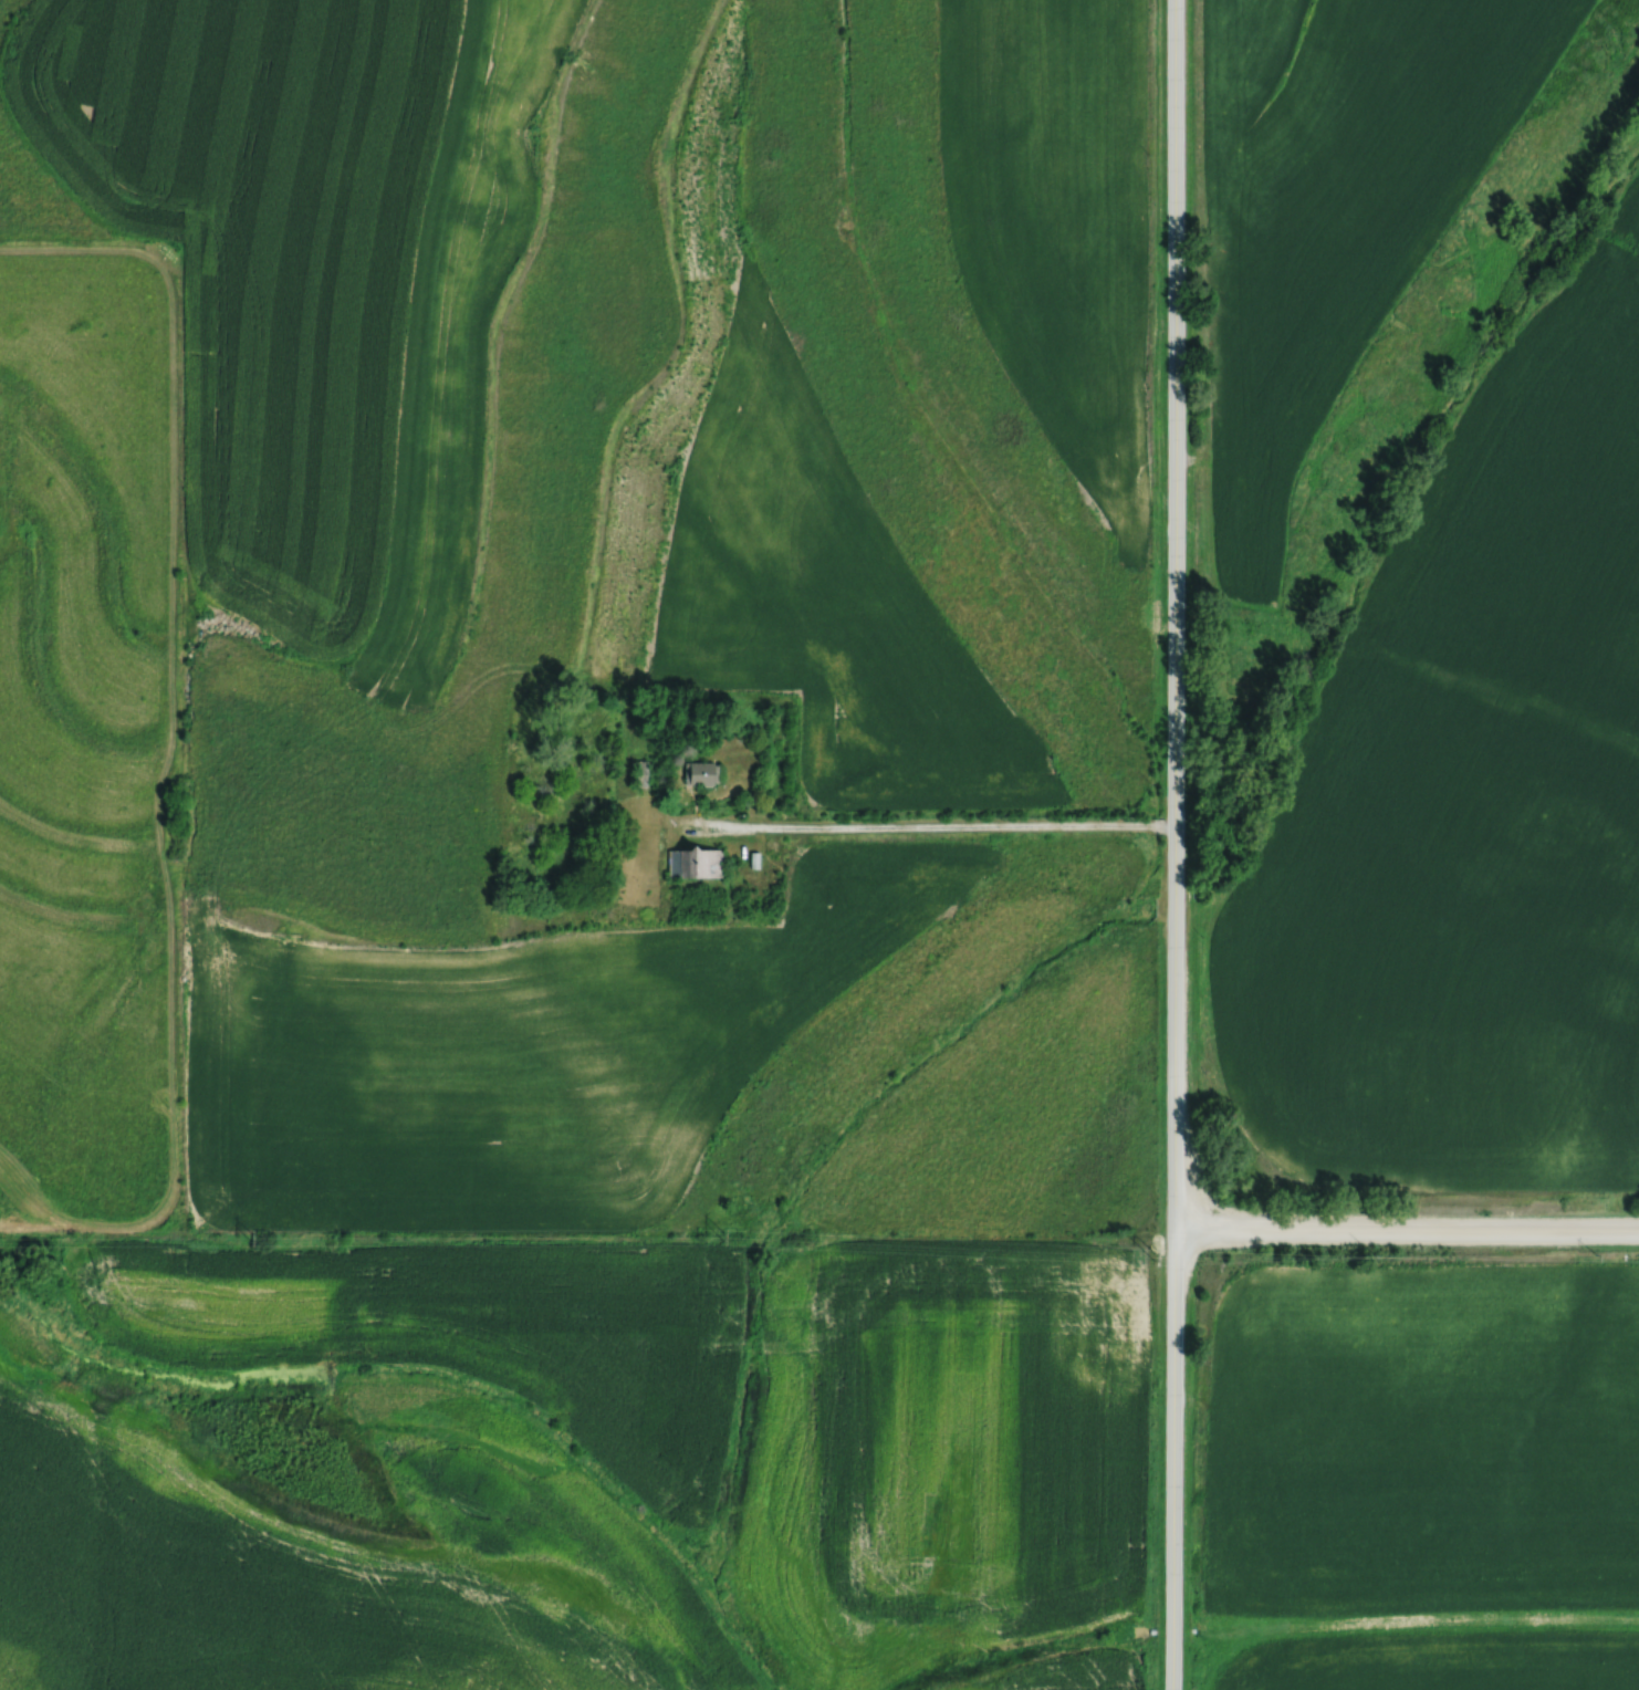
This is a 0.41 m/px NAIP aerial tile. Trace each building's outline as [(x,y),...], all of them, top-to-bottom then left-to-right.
[(647,785),(647,762),(638,762),(638,785),(647,785)] [(718,762),(685,762),(685,785),(718,785),(718,762)] [(723,848),(668,848),(668,877),(723,877),(723,848)]
